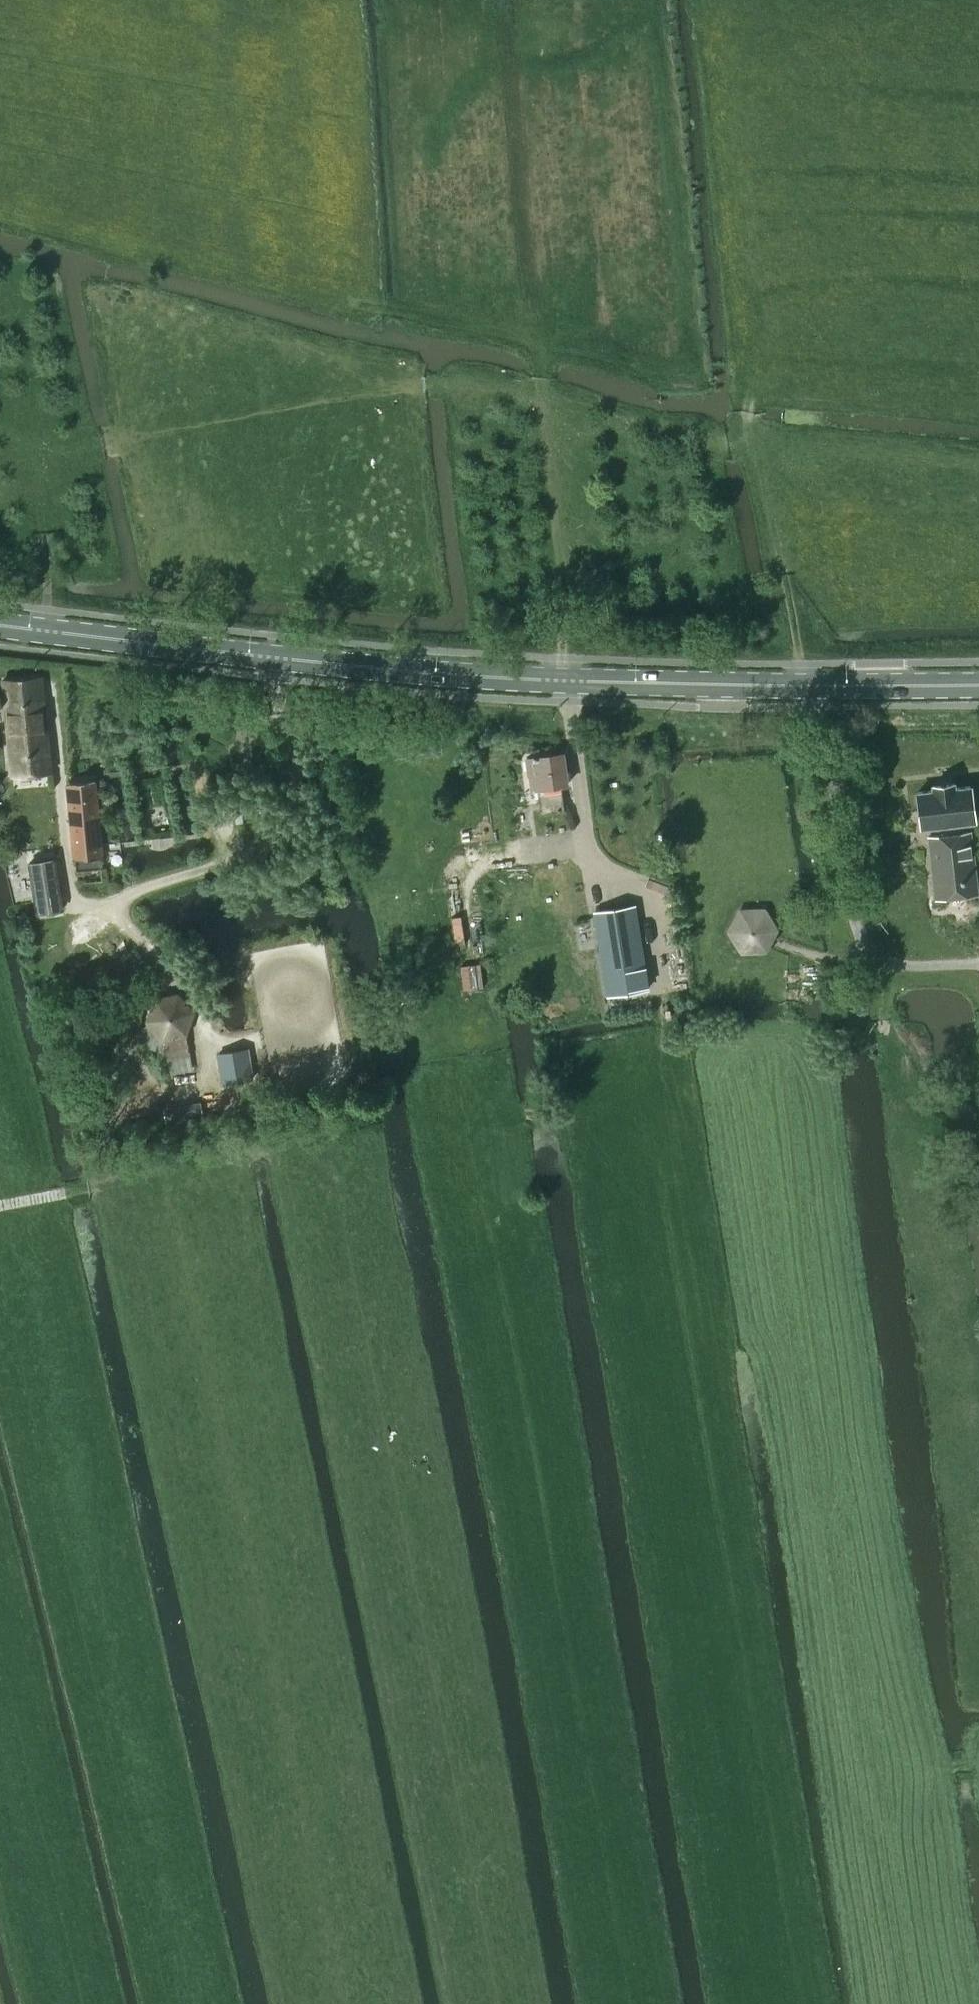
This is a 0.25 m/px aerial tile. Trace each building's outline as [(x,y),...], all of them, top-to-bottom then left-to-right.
[(50,771),(43,687),(42,677),(3,680),(11,774),(50,771)] [(563,810),(560,785),(568,784),(563,753),(527,758),(529,773),(534,773),(537,796),(541,813),(563,810)] [(95,780),(68,783),(75,859),(102,856),(95,780)] [(970,832),(960,833),(958,822),(974,821),(970,787),(954,789),(954,784),(932,787),(932,790),(918,792),(922,827),(938,825),(940,836),(928,837),(935,897),(977,892),(970,832)] [(29,861),(37,912),(63,908),(55,857),(29,861)] [(593,913),(605,992),(643,986),(631,908),(593,913)] [(728,932),(742,952),(766,951),(777,929),(765,910),(740,910),(728,932)] [(188,1029),(188,1023),(186,1018),(184,1013),(179,1009),(174,1006),(169,1005),(163,1006),(158,1008),(153,1011),(150,1016),(148,1021),(148,1027),(150,1033),(152,1037),(157,1041),(162,1044),(167,1045),(173,1044),(178,1042),(183,1039),(186,1034),(188,1029)] [(223,1086),(254,1081),(249,1049),(218,1054),(223,1086)]
